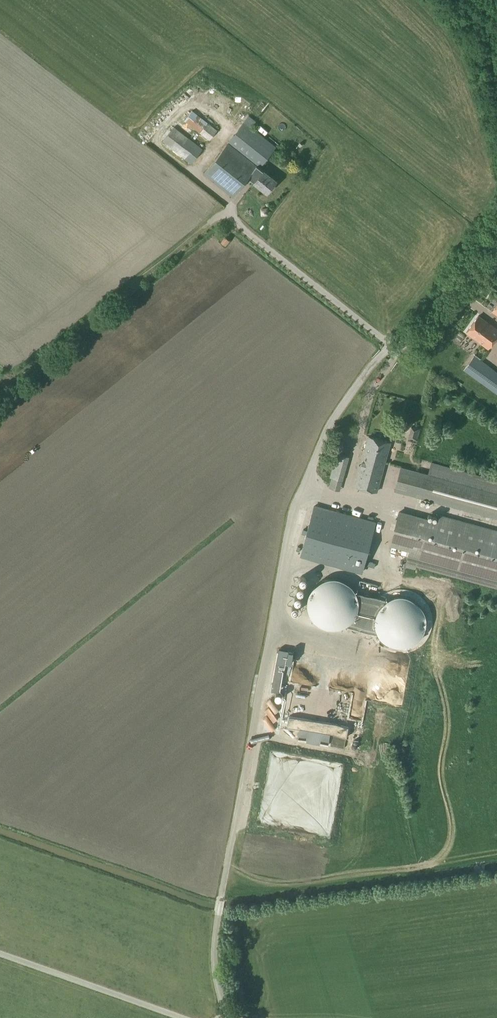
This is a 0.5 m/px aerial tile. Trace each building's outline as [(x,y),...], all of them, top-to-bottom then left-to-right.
[(192,110),(184,121),(209,140),(217,130),(192,110)] [(228,141),(257,164),(260,166),(276,146),(251,126),(256,120),(249,114),(228,141)] [(174,126),(162,141),(191,164),(202,149),(174,126)] [(204,172),(233,195),(248,176),(257,164),(228,141),(204,172)] [(257,164),(248,176),(254,181),(267,192),(277,180),(260,166),(257,164)] [(224,236),(220,242),(225,246),(230,241),(224,236)] [(493,342),(496,337),(496,330),(477,316),(466,332),(489,348),(493,342)] [(463,370),(496,394),(496,372),(474,355),(463,370)] [(417,441),(421,428),(412,425),(408,439),(417,441)] [(368,437),(355,486),(376,492),(389,443),(368,437)] [(336,454),(330,477),(342,481),(348,457),(336,454)] [(432,462),(428,474),(410,470),(410,471),(412,471),(406,493),(404,492),(404,493),(496,519),(496,480),(432,462)] [(311,501),(330,507),(337,484),(318,478),(311,501)] [(362,572),(375,523),(314,506),(301,555),(339,566),(362,572)] [(410,550),(406,564),(496,589),(496,531),(440,515),(438,523),(399,512),(390,544),(410,550)] [(326,628),(328,628),(330,629),(332,629),(334,629),(337,628),(339,628),(341,628),(343,627),(345,626),(347,625),(378,634),(379,635),(380,637),(382,639),(383,640),(385,642),(387,643),(389,644),(391,645),(393,646),(394,646),(396,647),(398,647),(400,647),(402,647),(404,647),(406,647),(407,646),(409,646),(411,645),(413,644),(414,643),(416,642),(417,641),(419,640),(420,638),(421,637),(422,635),(423,634),(424,632),(425,630),(425,628),(426,626),(426,624),(426,622),(426,620),(426,618),(426,617),(425,615),(425,613),(424,611),(423,609),(422,608),(421,606),(419,605),(418,603),(416,602),(415,601),(413,600),(411,599),(410,598),(408,597),(406,597),(404,596),(402,596),(400,596),(398,596),(396,596),(394,597),(392,597),(390,598),(389,599),(387,600),(357,592),(356,591),(353,587),(352,586),(350,585),(349,583),(347,582),(346,581),(344,580),(342,580),(341,579),(339,579),(337,578),(335,578),(333,578),(331,578),(329,579),(327,579),(325,580),(323,580),(321,581),(319,582),(317,584),(315,585),(313,586),(312,588),(311,590),(310,592),(309,594),(309,596),(308,598),(308,600),(308,602),(308,604),(308,606),(308,609),(309,611),(309,613),(310,614),(311,616),(312,618),(313,619),(315,621),(316,622),(317,623),(319,625),(321,626),(322,626),(324,627),(326,628)] [(287,727),(300,729),(330,734),(346,737),(348,727),(289,716),(287,727)] [(328,746),(330,734),(300,729),(297,740),(328,746)]
